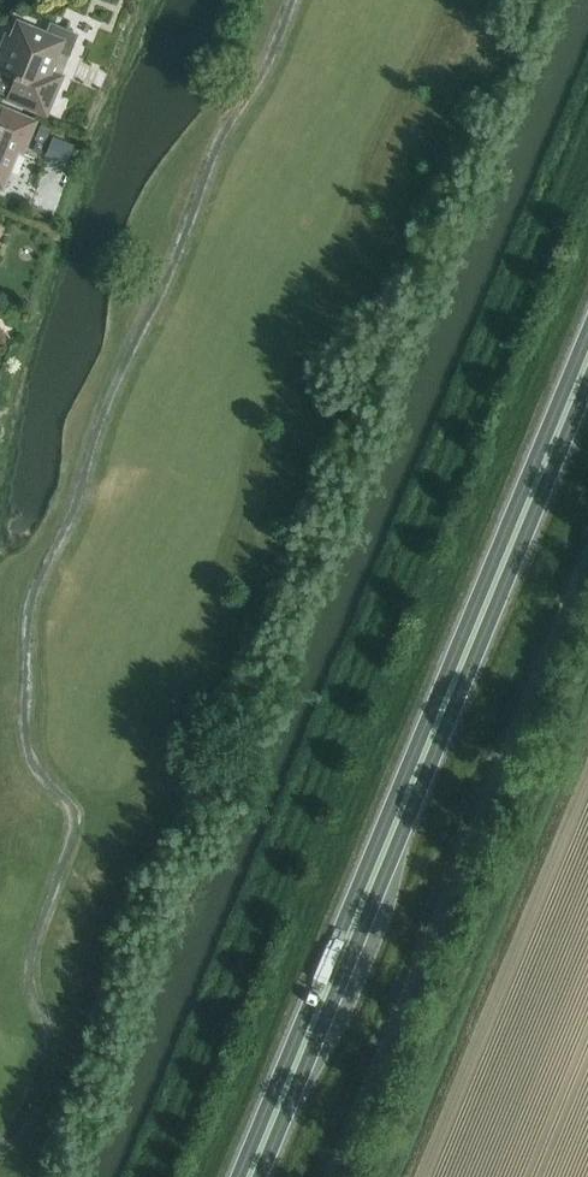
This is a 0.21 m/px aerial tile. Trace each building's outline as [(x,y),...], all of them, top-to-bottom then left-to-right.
[(67,40),(14,18),(8,35),(3,33),(0,40),(0,78),(12,83),(4,101),(47,119),(65,76),(54,72),(67,40)] [(2,106),(0,111),(0,191),(4,193),(19,157),(22,158),(37,121),(2,106)] [(52,137),(45,155),(66,164),(74,146),(52,137)]
